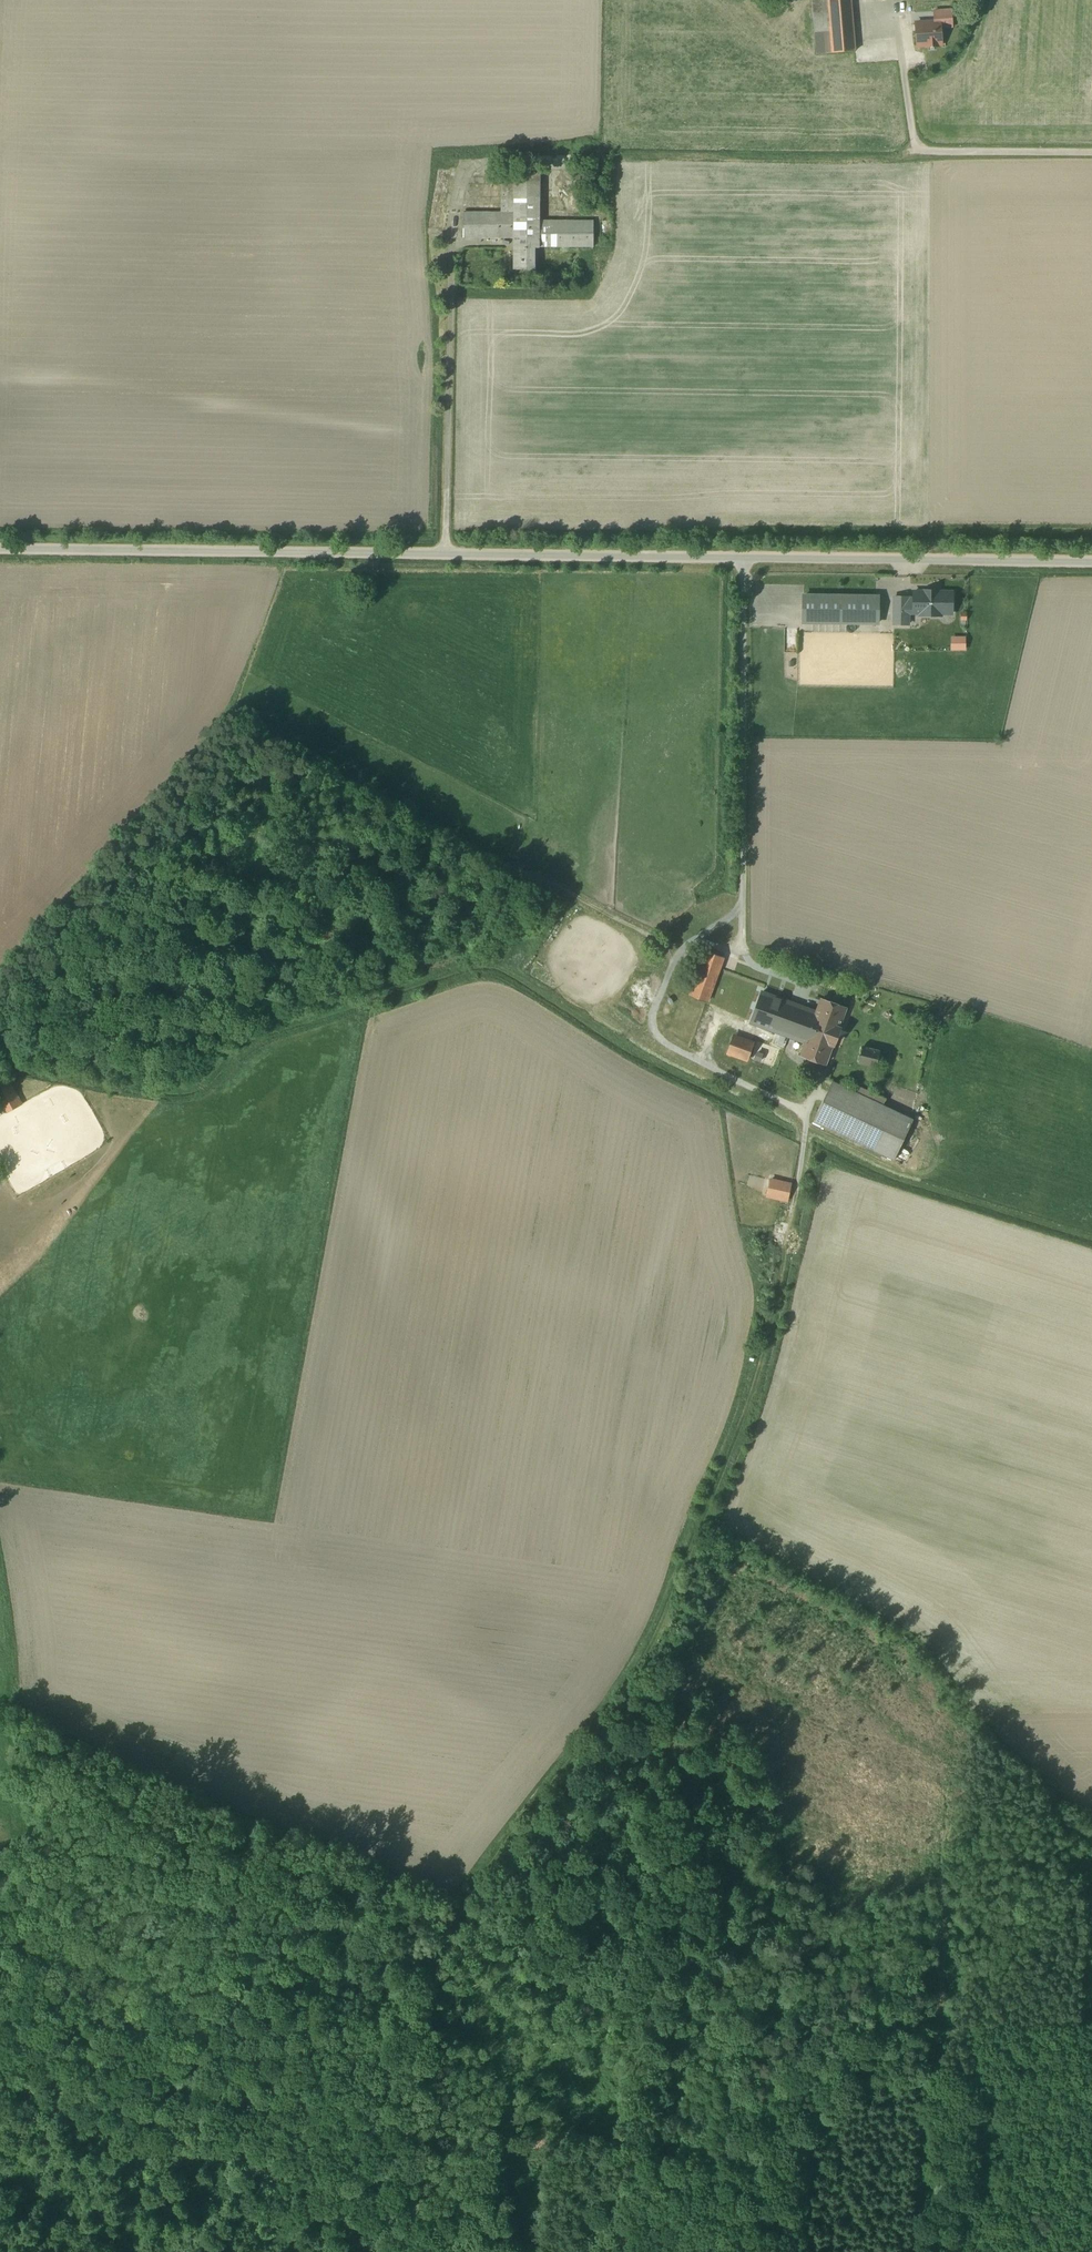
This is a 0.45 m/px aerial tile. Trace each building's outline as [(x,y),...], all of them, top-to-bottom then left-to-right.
[(855,52),(851,0),(814,0),(818,54),(855,52)] [(916,20),(917,47),(945,47),(945,28),(954,27),(954,8),(934,9),(934,19),(916,20)] [(515,248),(532,248),(594,248),(594,221),(540,221),(540,174),(515,174),(515,213),(464,213),(464,238),(515,238),(515,248)] [(532,270),(532,248),(515,248),(515,270),(532,270)] [(914,599),(909,599),(909,613),(921,613),(921,616),(941,616),(941,614),(952,614),(953,593),(937,593),(937,591),(925,591),(925,593),(914,592),(914,599)] [(879,597),(804,596),(804,622),(879,623),(879,597)] [(894,625),(908,625),(909,613),(909,599),(909,598),(894,597),(894,625)] [(954,650),(970,650),(970,635),(954,635),(954,650)] [(707,952),(690,996),(707,1002),(723,958),(707,952)] [(806,1042),(821,1001),(769,981),(753,1022),(806,1042)] [(806,1042),(801,1055),(826,1064),(833,1045),(834,1046),(840,1028),(839,1028),(846,1008),(822,1000),(821,1001),(806,1042)] [(754,1046),(735,1039),(729,1054),(748,1061),(754,1046)] [(863,1048),(859,1063),(876,1067),(880,1052),(863,1048)] [(0,1082),(0,1100),(8,1113),(22,1105),(7,1079),(0,1082)] [(832,1082),(813,1123),(895,1160),(913,1119),(883,1106),(886,1099),(856,1085),(853,1091),(832,1082)] [(791,1185),(771,1180),(763,1218),(783,1222),(791,1185)]
